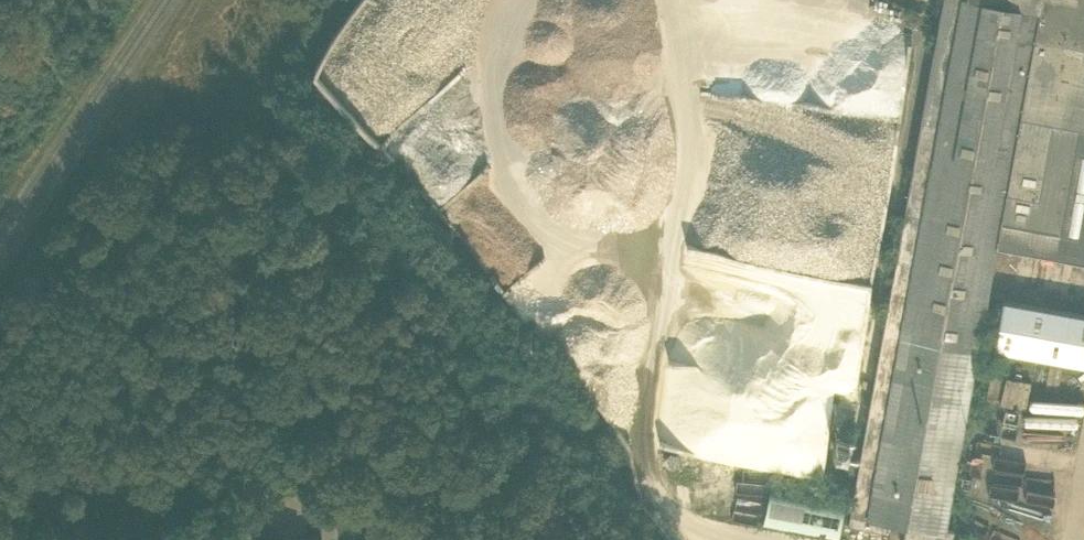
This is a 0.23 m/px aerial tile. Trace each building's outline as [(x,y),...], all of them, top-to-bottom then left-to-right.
[(934,53),(933,55),(848,522),(886,529),(888,518),(907,522),(904,539),(953,539),(955,529),(945,527),(996,243),(1083,259),(1083,0),(943,0),(934,53)] [(857,175),(854,201),(893,205),(896,179),(857,175)] [(1002,298),(994,347),(1083,363),(1083,313),(1002,298)] [(985,395),(1008,402),(1015,376),(992,370),(985,395)] [(671,453),(666,458),(668,464),(674,466),(679,461),(678,455),(671,453)] [(771,485),(763,525),(838,539),(846,499),(771,485)]
